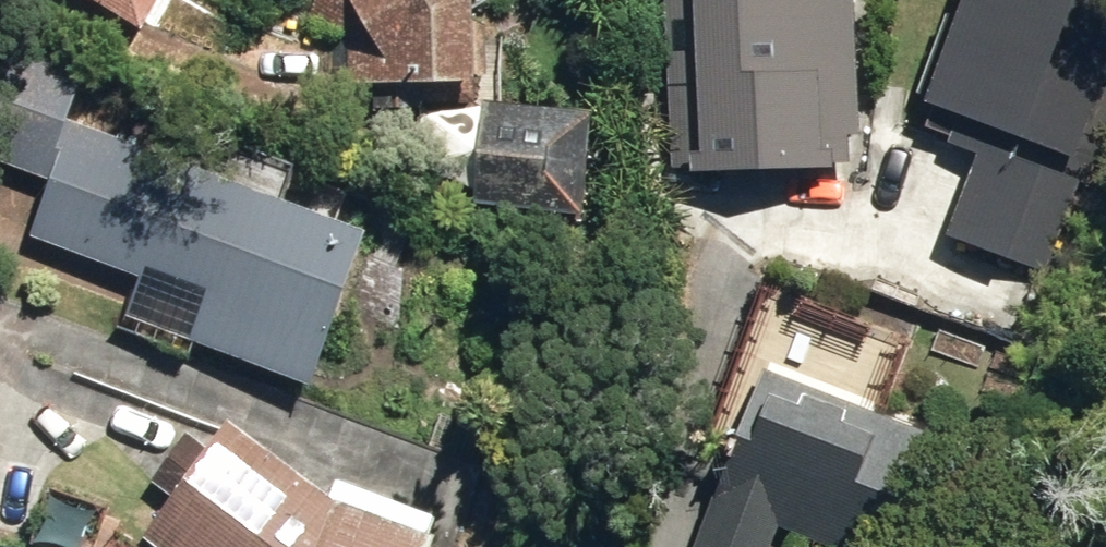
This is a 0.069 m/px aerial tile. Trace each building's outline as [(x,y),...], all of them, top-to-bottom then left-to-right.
[(140,29),(157,0),(90,0),(140,29)] [(307,13),(348,39),(349,81),(473,74),(472,0),(315,0),(307,13)] [(681,168),(863,162),(861,135),(871,133),(872,0),(681,0),(681,168)] [(928,97),(945,104),(938,125),(963,135),(961,141),(992,151),(959,234),(1057,272),(1100,163),(1094,156),(1100,139),(1105,126),(1105,0),(965,0),(928,97)] [(306,384),(363,228),(64,118),(86,59),(14,34),(0,71),(0,162),(48,179),(27,235),(142,278),(127,318),(306,384)] [(472,206),(578,218),(591,113),(483,100),(482,118),(413,110),(405,181),(474,190),(472,206)] [(776,527),(828,546),(931,546),(970,447),(764,369),(695,546),(769,546),(776,527)] [(433,538),(332,500),(228,421),(208,447),(186,432),(147,481),(169,498),(139,537),(151,546),(429,546),(433,538)]
